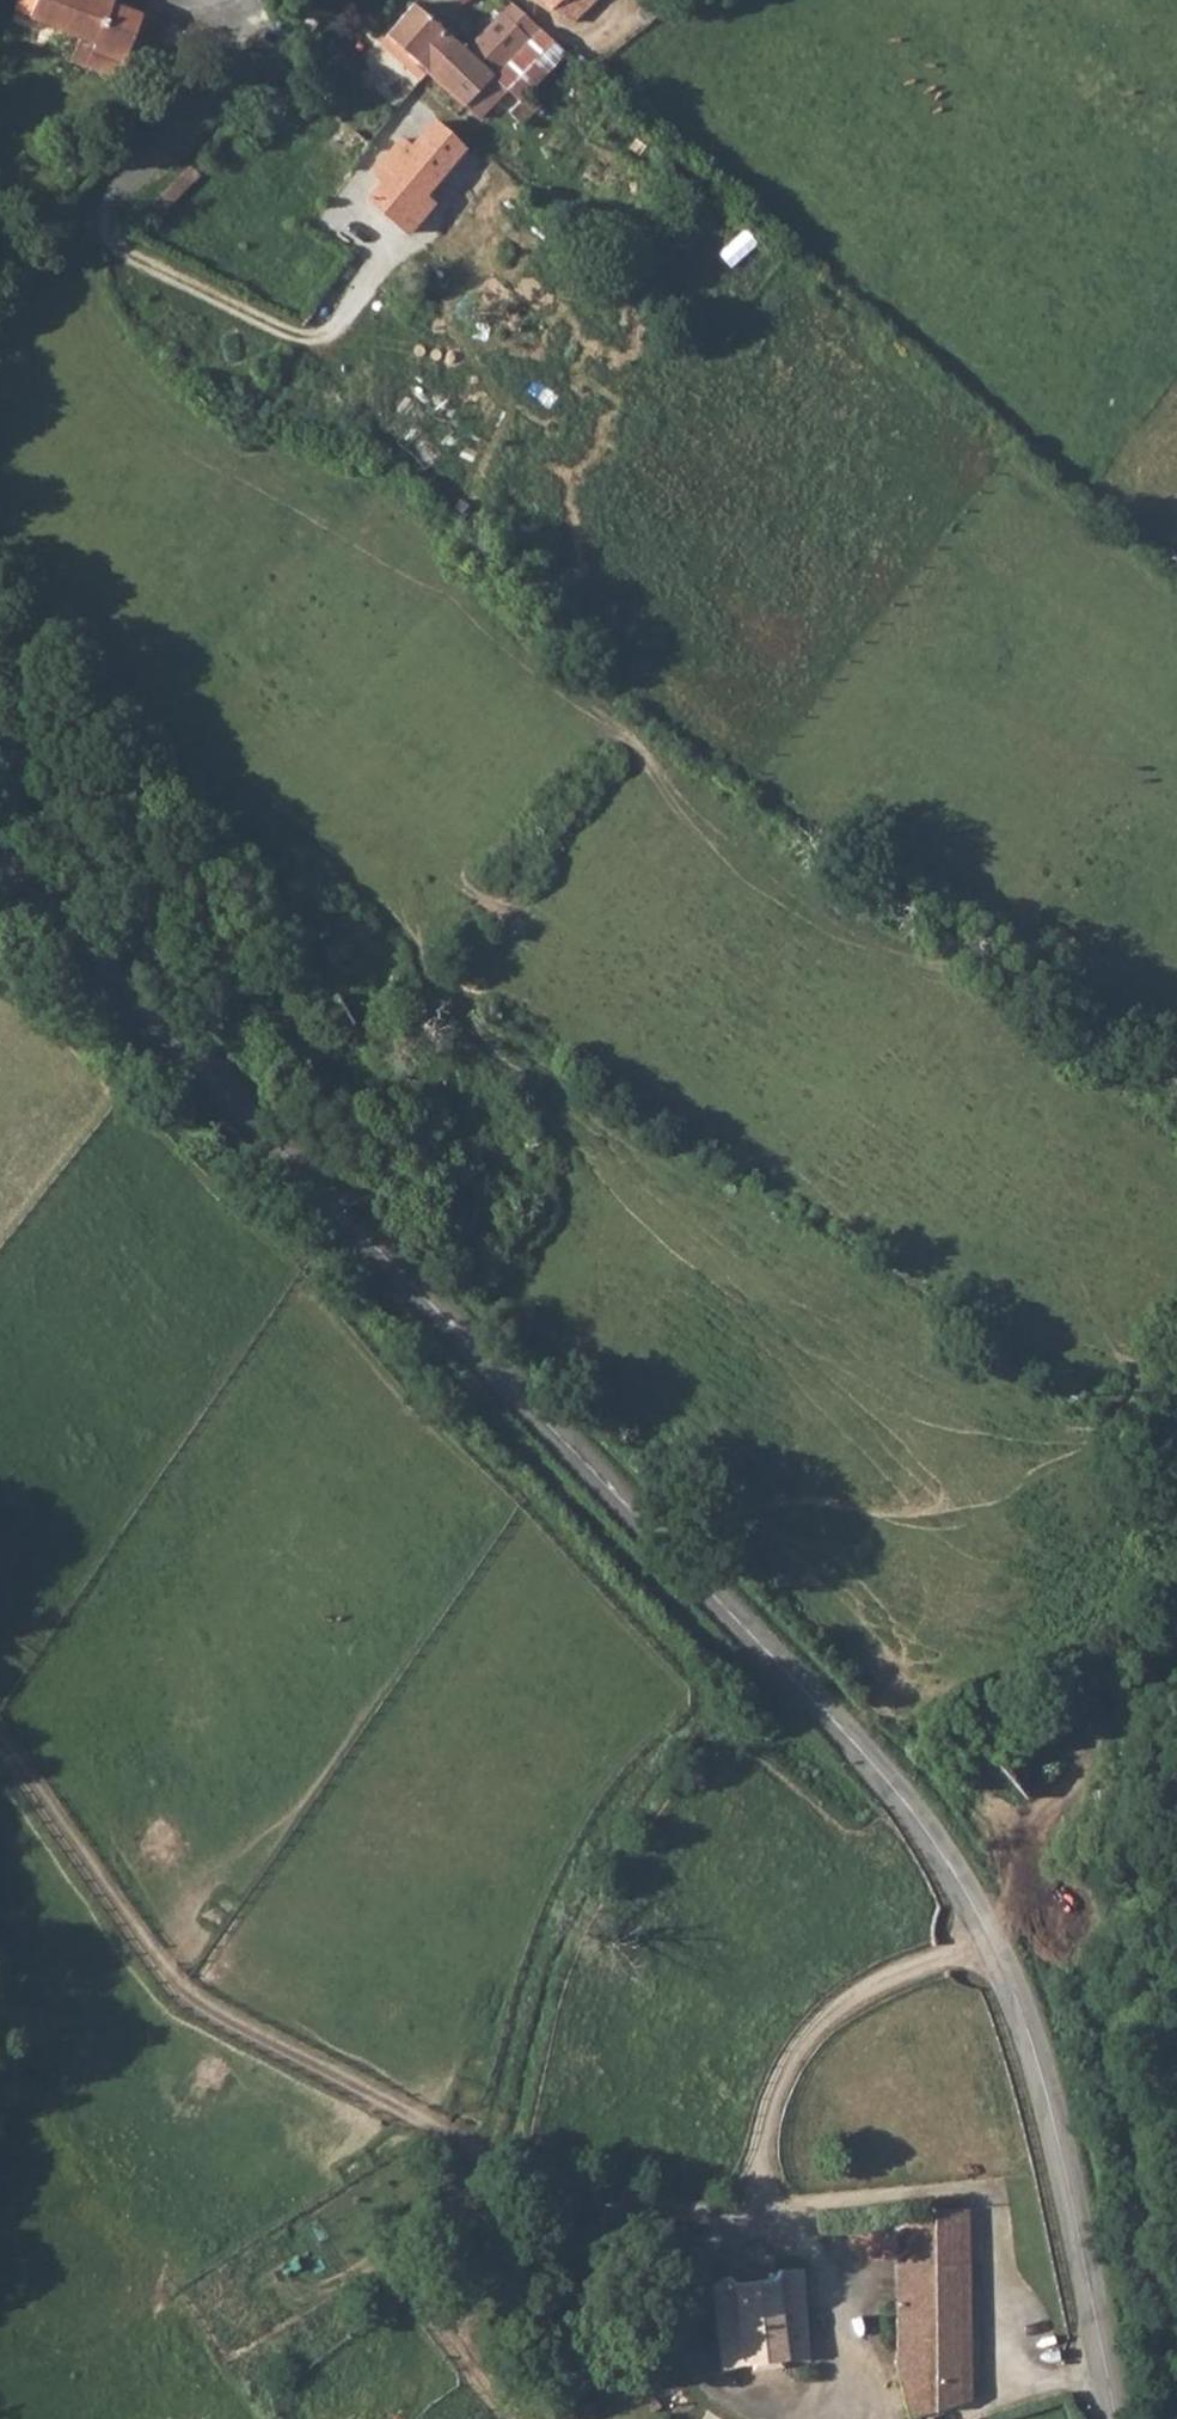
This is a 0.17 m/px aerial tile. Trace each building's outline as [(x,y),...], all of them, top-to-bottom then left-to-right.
[(32,15),(37,0),(21,0),(17,10),(32,15)] [(54,2),(47,26),(110,46),(106,61),(123,67),(120,76),(149,84),(162,42),(167,24),(137,14),(138,10),(109,0),(100,0),(99,3),(89,0),(55,0),(54,2)] [(580,26),(606,0),(552,0),(580,26)] [(433,7),(399,38),(437,77),(469,45),(433,7)] [(520,19),(510,29),(538,56),(556,39),(539,21),(531,29),(520,19)] [(469,45),(437,77),(477,117),(509,85),(538,56),(510,29),(500,39),(515,55),(495,73),(469,45)] [(509,85),(477,117),(488,129),(520,96),(509,85)] [(435,145),(412,168),(438,194),(462,171),(441,150),(435,145)] [(383,234),(381,236),(387,243),(438,194),(412,168),(393,187),(386,180),(372,192),(379,201),(364,217),(383,234)] [(904,2374),(912,2417),(981,2415),(975,2290),(972,2210),(944,2210),(897,2228),(904,2374)] [(736,2279),(721,2281),(731,2373),(781,2363),(820,2363),(807,2269),(788,2272),(762,2280),(736,2279)]
